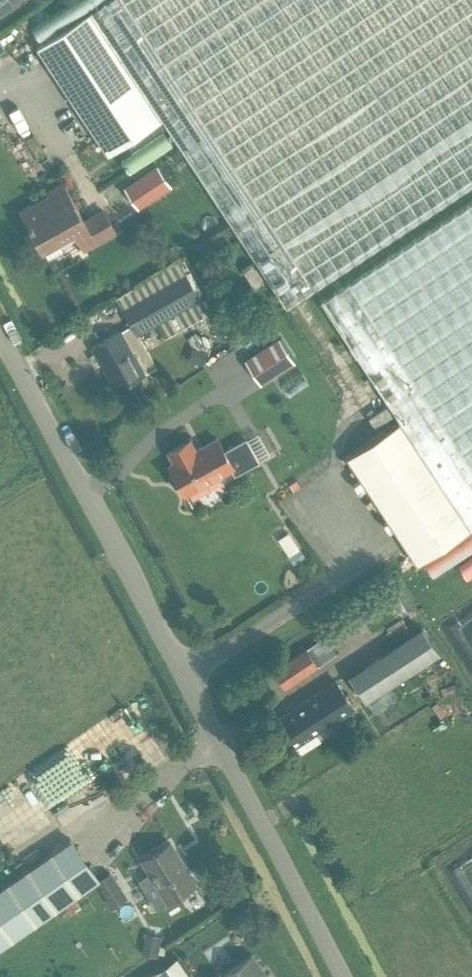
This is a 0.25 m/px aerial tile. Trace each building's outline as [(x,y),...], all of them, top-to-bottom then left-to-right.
[(21,0),(0,0),(0,13),(21,0)] [(286,305),(312,287),(471,181),(471,0),(106,0),(36,46),(107,154),(162,118),(236,230),(286,305)] [(138,206),(172,183),(157,163),(124,185),(138,206)] [(42,248),(74,231),(84,248),(115,231),(103,210),(84,221),(63,183),(47,192),(51,198),(40,204),(39,201),(21,211),(42,248)] [(416,564),(471,527),(471,200),(321,300),(400,420),(345,456),(416,564)] [(178,258),(116,296),(122,309),(131,324),(133,323),(138,332),(157,322),(165,336),(209,312),(200,298),(186,273),(178,258)] [(264,281),(252,263),(243,269),(254,287),(264,281)] [(149,351),(138,332),(133,323),(131,324),(92,346),(116,389),(157,366),(151,355),(149,351)] [(279,337),(245,359),(261,383),(295,361),(279,337)] [(194,348),(192,358),(207,362),(209,351),(194,348)] [(387,405),(369,417),(375,427),(393,415),(387,405)] [(184,493),(232,467),(235,472),(257,460),(245,439),(224,451),(217,438),(195,450),(189,439),(168,451),(174,461),(169,464),(171,470),(169,477),(174,486),(181,488),(184,493)] [(300,547),(288,555),(293,562),(305,554),(300,547)] [(400,577),(388,584),(388,585),(381,590),(386,598),(395,592),(406,611),(416,605),(400,577)] [(371,596),(356,605),(361,613),(376,603),(371,596)] [(374,714),(400,696),(391,683),(439,652),(422,626),(348,675),(374,714)] [(306,648),(273,670),(285,689),(318,666),(337,653),(326,636),(306,648)] [(336,680),(269,723),(287,751),(354,707),(336,680)] [(96,881),(114,907),(127,898),(109,872),(99,879),(71,838),(0,887),(0,946),(96,881)] [(145,873),(142,879),(142,883),(153,901),(156,902),(163,902),(167,899),(168,900),(196,883),(171,842),(143,860),(149,871),(145,873)] [(146,937),(143,952),(158,955),(162,941),(146,937)] [(253,955),(222,976),(220,973),(215,976),(268,976),(253,955)] [(147,976),(191,976),(177,957),(155,971),(147,976)]
